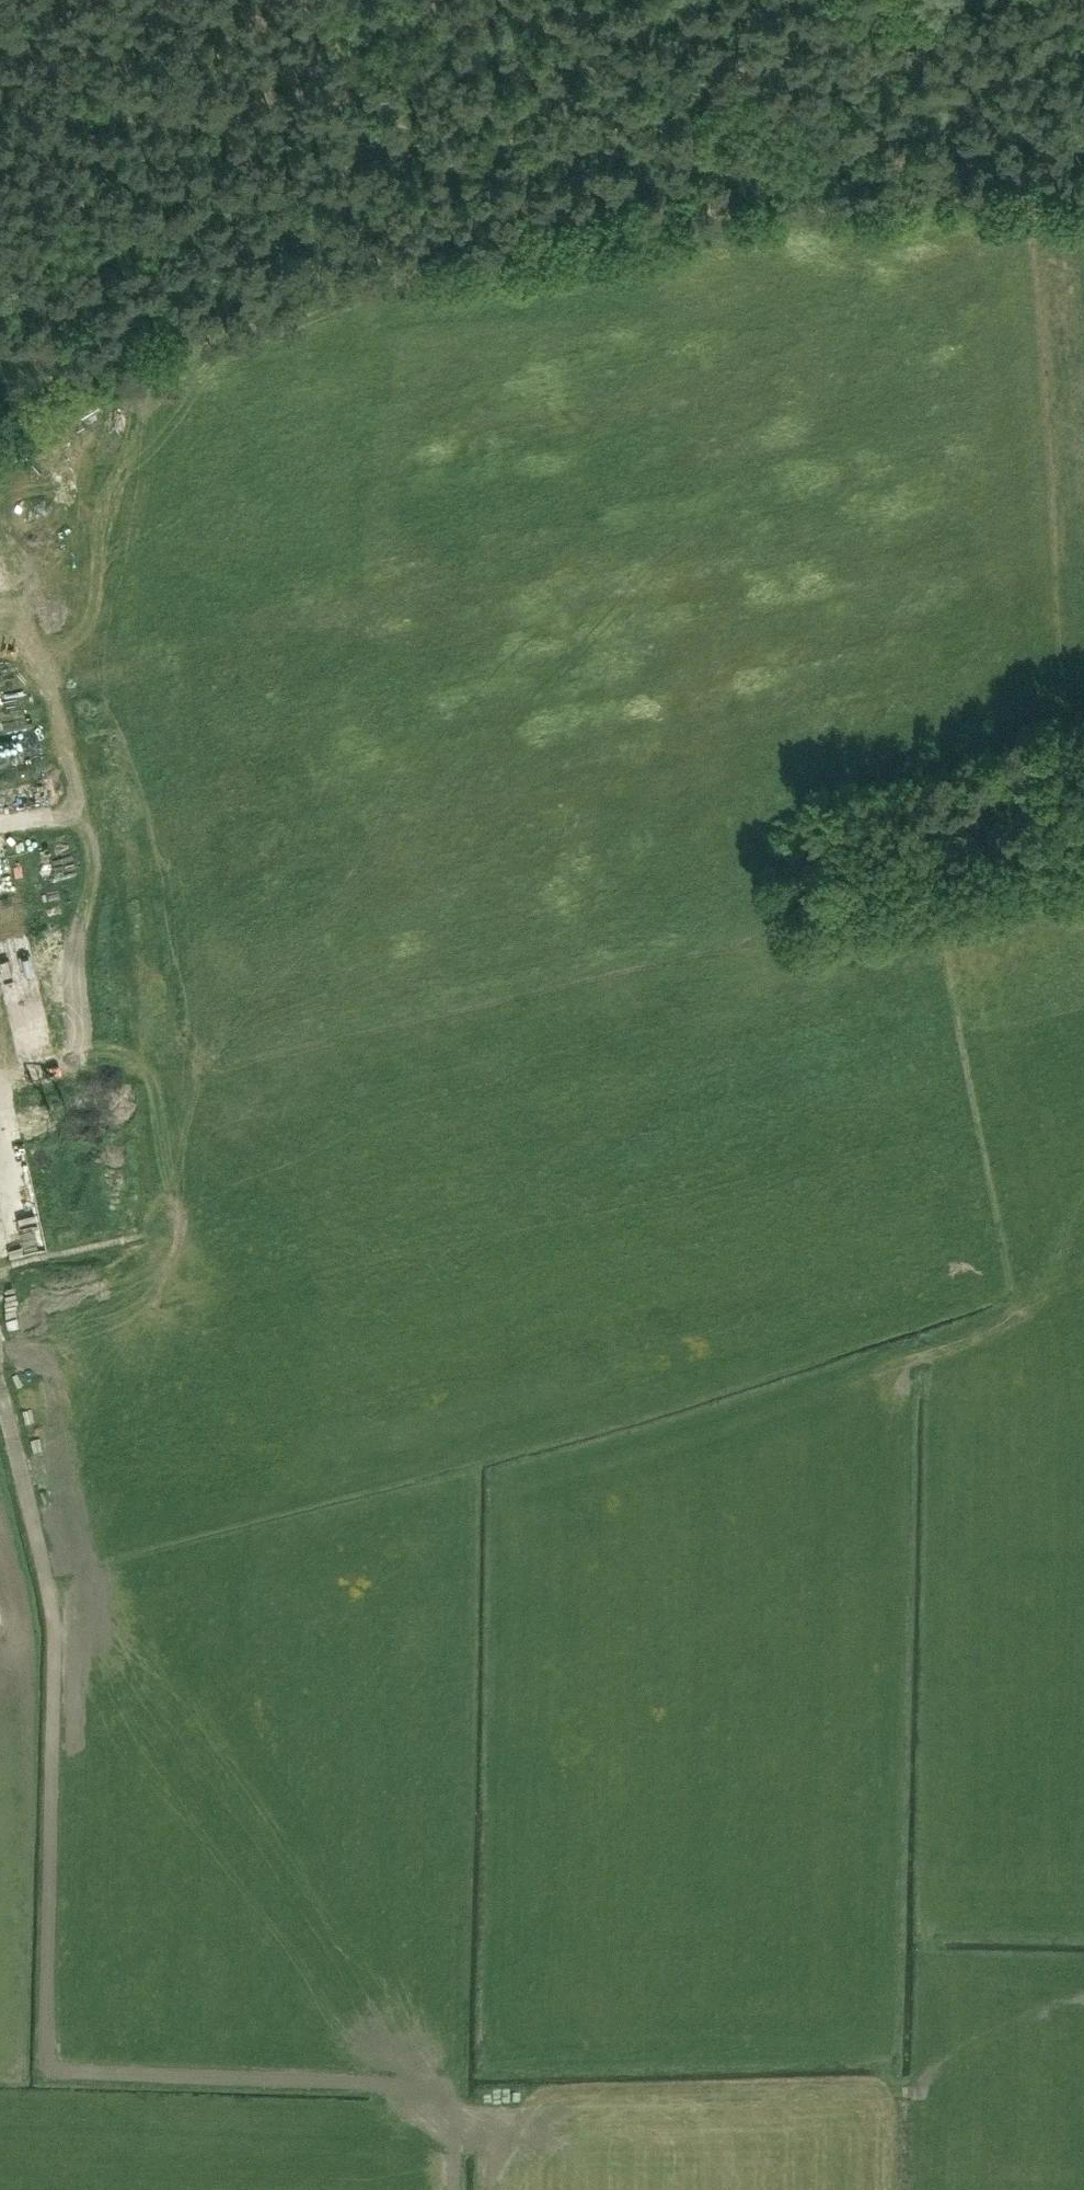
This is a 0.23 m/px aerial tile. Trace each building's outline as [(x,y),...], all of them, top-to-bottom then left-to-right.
[(0,917),(0,992),(21,990),(13,916),(0,917)] [(51,1241),(29,1151),(0,1158),(0,1216),(6,1242),(30,1236),(32,1245),(51,1241)]
